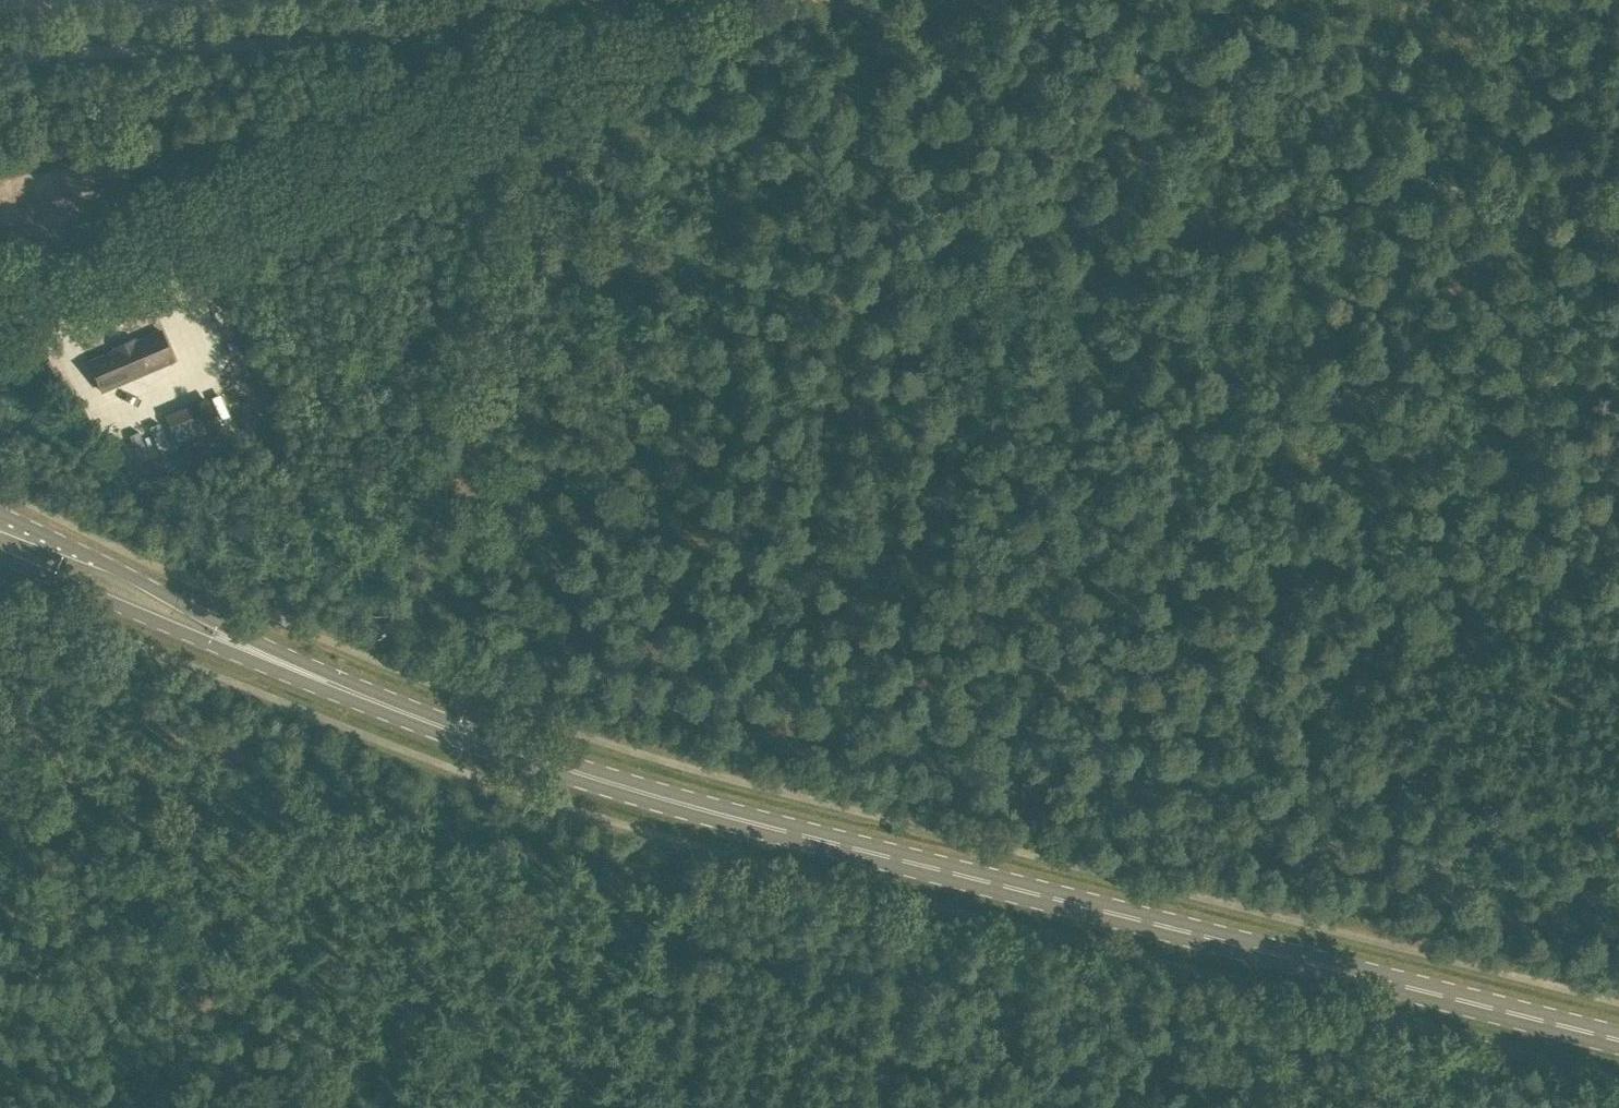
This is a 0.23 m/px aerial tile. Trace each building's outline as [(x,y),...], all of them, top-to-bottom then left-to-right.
[(162,332),(136,343),(135,340),(116,348),(117,351),(90,362),(102,391),(174,361),(162,332)] [(208,399),(166,418),(178,446),(221,427),(208,399)]
